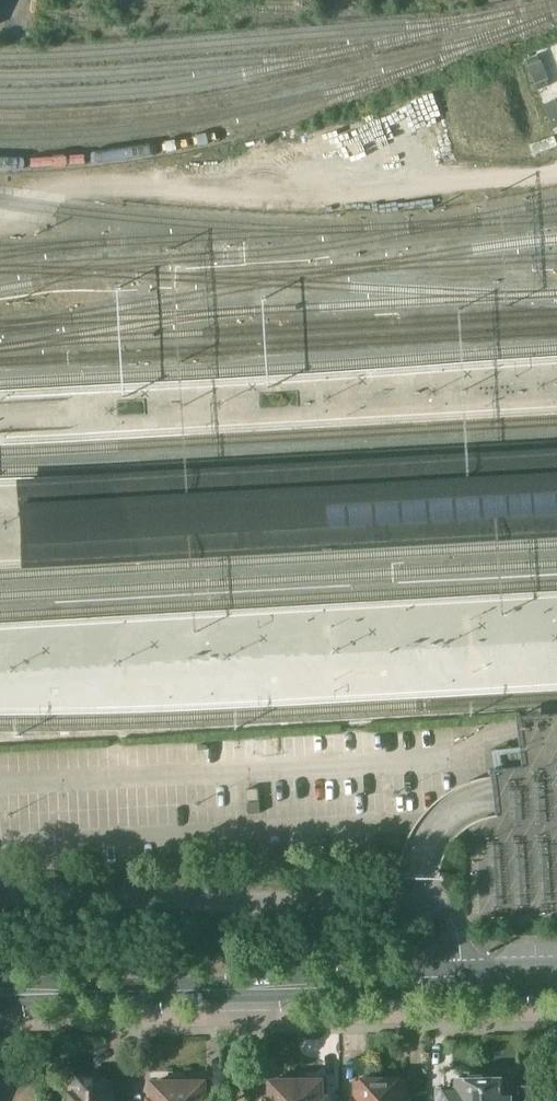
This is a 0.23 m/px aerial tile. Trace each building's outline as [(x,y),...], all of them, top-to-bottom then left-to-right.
[(248,801),(260,800),(259,788),(247,789),(248,801)] [(249,814),(261,813),(260,801),(248,802),(249,814)] [(110,1080),(75,1081),(75,1100),(110,1100),(110,1080)] [(352,1097),(352,1100),(382,1100),(382,1080),(356,1080),(356,1097),(352,1097)] [(382,1080),(382,1100),(411,1100),(411,1096),(407,1096),(407,1080),(382,1080)] [(268,1099),(268,1100),(297,1100),(297,1081),(273,1082),(273,1099),(268,1099)] [(297,1081),(297,1100),(326,1100),(326,1098),(322,1098),(322,1081),(297,1081)] [(485,1081),(466,1081),(466,1085),(457,1085),(457,1089),(443,1089),(443,1095),(439,1095),(439,1100),(486,1100),(485,1081)] [(485,1081),(486,1100),(533,1100),(533,1093),(527,1093),(527,1087),(514,1088),(514,1084),(505,1084),(505,1081),(485,1081)] [(179,1082),(154,1083),(155,1100),(180,1100),(179,1082)] [(180,1100),(209,1100),(205,1100),(204,1082),(179,1082),(180,1100)]
